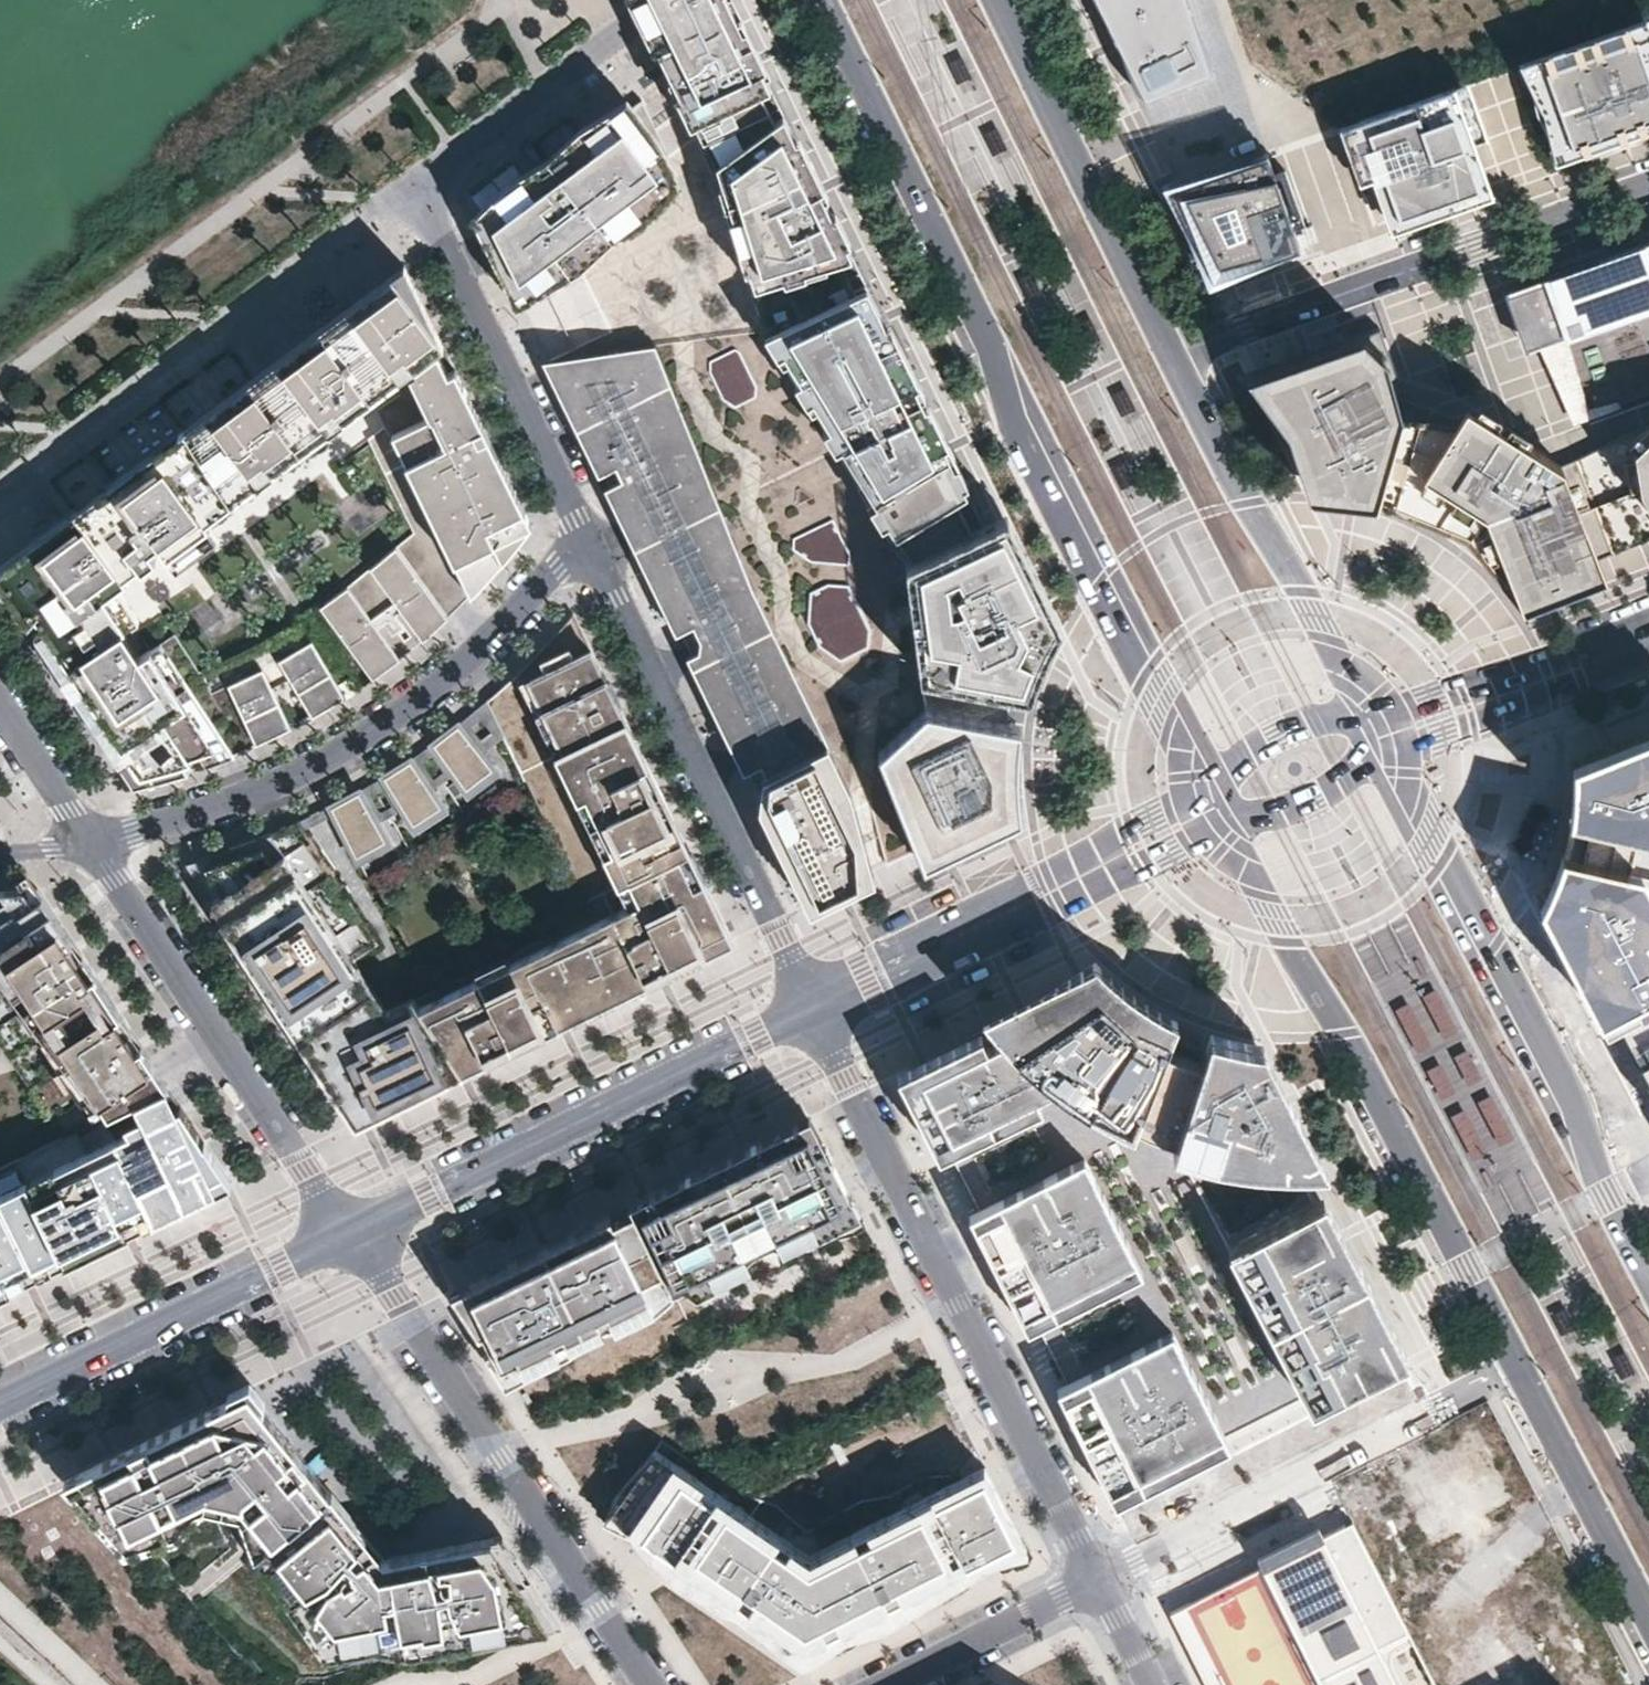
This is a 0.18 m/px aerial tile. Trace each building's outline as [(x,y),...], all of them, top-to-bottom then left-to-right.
[(639,23),(656,62),(669,88),(680,109),(689,128),(701,122),(771,89),(751,51),(730,7),(727,0),(628,0),(639,23)] [(1104,14),(1111,28),(1114,35),(1118,43),(1125,57),(1133,73),(1140,87),(1147,103),(1214,76),(1208,59),(1203,44),(1198,27),(1193,12),(1189,0),(1097,0),(1104,14)] [(1648,127),(1648,52),(1639,25),(1533,63),(1566,157),(1597,146),(1648,127)] [(851,784),(874,869),(881,865),(917,848),(881,753),(928,708),(922,670),(915,617),(914,612),(913,603),(907,557),(889,529),(769,332),(756,289),(721,169),(701,122),(689,128),(680,109),(669,88),(660,92),(629,106),(650,132),(673,162),(681,187),(652,219),(630,232),(609,240),(571,273),(545,287),(520,300),(536,333),(549,358),(577,354),(654,343),(756,596),(831,741),(851,784)] [(787,122),(771,89),(701,122),(721,169),(787,122)] [(1450,92),(1354,127),(1387,220),(1415,210),(1484,186),(1450,92)] [(607,115),(477,211),(520,300),(545,287),(571,273),(609,240),(630,232),(652,219),(681,187),(673,162),(650,132),(629,106),(625,101),(607,115)] [(756,289),(852,260),(787,122),(721,169),(756,289)] [(1265,153),(1184,182),(1169,187),(1214,276),(1230,270),(1274,254),(1298,246),(1265,153)] [(1575,428),(1648,401),(1648,232),(1556,265),(1522,277),(1545,339),(1573,423),(1575,428)] [(866,290),(852,260),(756,289),(769,332),(866,290)] [(405,265),(391,274),(422,315),(427,311),(405,265)] [(447,353),(443,344),(440,337),(427,311),(422,315),(391,274),(372,289),(369,290),(333,317),(320,327),(265,368),(249,379),(211,408),(184,428),(209,467),(231,501),(231,500),(259,479),(244,459),(257,449),(272,469),(301,448),(329,427),(314,407),(328,397),(343,417),(371,396),(377,410),(385,427),(432,525),(414,533),(349,586),(309,613),(359,686),(370,678),(371,678),(379,672),(386,667),(389,665),(393,662),(399,658),(402,655),(410,648),(417,643),(421,640),(425,636),(432,630),(437,626),(447,617),(430,592),(455,572),(467,597),(470,594),(477,587),(484,579),(488,574),(493,569),(503,558),(510,550),(518,539),(525,530),(530,524),(447,353)] [(961,484),(866,290),(769,332),(889,529),(961,484)] [(1579,514),(1560,465),(1482,416),(1467,407),(1431,404),(1405,403),(1380,328),(1305,354),(1275,365),(1263,369),(1248,374),(1298,441),(1316,493),(1330,494),(1376,498),(1396,505),(1411,510),(1474,538),(1526,604),(1531,610),(1604,581),(1602,575),(1595,558),(1579,514)] [(549,358),(760,794),(763,774),(831,741),(756,596),(654,343),(577,354),(549,358)] [(343,417),(328,397),(314,407),(329,427),(343,417)] [(1595,558),(1648,537),(1648,425),(1560,465),(1579,514),(1595,558)] [(432,525),(385,427),(369,439),(414,533),(432,525)] [(209,525),(205,521),(232,501),(231,500),(231,501),(209,467),(184,428),(168,440),(128,470),(124,473),(68,515),(39,536),(0,565),(0,579),(122,765),(145,750),(162,776),(176,773),(186,769),(197,766),(209,761),(221,757),(234,752),(244,748),(254,743),(264,740),(269,737),(275,734),(281,731),(283,730),(295,724),(308,718),(320,711),(331,704),(332,703),(342,697),(343,696),(300,618),(288,626),(277,633),(266,640),(253,646),(242,653),(239,653),(227,660),(213,667),(203,671),(193,675),(192,676),(167,638),(133,661),(115,633),(118,631),(97,599),(111,589),(114,594),(129,583),(124,575),(139,564),(142,567),(155,557),(150,549),(158,543),(167,555),(209,525)] [(272,469),(257,449),(244,459),(259,479),(272,469)] [(981,525),(961,484),(889,529),(907,557),(981,525)] [(981,525),(907,557),(913,603),(914,612),(915,617),(922,670),(1011,685),(1023,688),(1026,676),(1032,660),(1038,646),(1044,631),(1051,618),(1001,517),(981,525)] [(176,566),(217,536),(209,525),(167,555),(176,566)] [(467,597),(455,572),(430,592),(447,617),(458,606),(464,600),(467,597)] [(118,631),(133,621),(114,594),(111,589),(97,599),(118,631)] [(548,1027),(732,938),(719,911),(644,758),(611,691),(573,612),(564,623),(557,631),(550,638),(540,649),(533,657),(523,667),(515,674),(507,682),(497,691),(487,700),(504,735),(525,778),(577,885),(591,913),(434,989),(477,1062),(548,1027)] [(1007,702),(1011,685),(922,670),(928,708),(1004,720),(1007,702)] [(487,700),(474,710),(498,739),(504,735),(487,700)] [(1004,720),(928,708),(881,753),(917,848),(923,863),(971,840),(1018,818),(1015,805),(1013,789),(1012,769),(1013,745),(1015,722),(1004,720)] [(442,736),(434,742),(466,787),(492,767),(458,724),(452,728),(448,731),(442,736)] [(760,794),(811,899),(874,869),(851,784),(831,741),(763,774),(760,794)] [(1604,1039),(1619,1031),(1648,1015),(1648,892),(1644,883),(1648,859),(1648,743),(1575,771),(1576,804),(1574,830),(1565,864),(1554,896),(1541,923),(1604,1039)] [(145,750),(122,765),(134,784),(147,780),(162,776),(145,750)] [(386,775),(384,776),(413,823),(441,805),(410,759),(407,761),(406,761),(403,763),(401,764),(397,767),(395,769),(386,775)] [(337,802),(331,805),(356,854),(383,840),(358,790),(354,793),(347,797),(337,802)] [(378,943),(298,821),(284,827),(266,834),(255,839),(245,842),(230,848),(219,851),(208,855),(196,858),(185,862),(206,892),(306,1046),(356,1121),(430,1085),(461,1070),(414,998),(412,996),(386,1009),(354,958),(378,943)] [(0,1039),(63,1134),(134,1100),(167,1084),(118,1011),(83,957),(37,887),(10,889),(0,889),(0,1039)] [(1313,1402),(1409,1353),(1325,1193),(1315,1198),(1297,1165),(1327,1163),(1264,1043),(1243,1040),(1227,1036),(1211,1031),(1206,1047),(1197,1044),(1185,1040),(1172,1034),(1179,1019),(1162,1010),(1143,999),(1126,987),(1107,970),(1094,958),(982,1013),(993,1026),(997,1030),(986,1036),(983,1031),(894,1074),(935,1156),(951,1148),(982,1208),(968,1215),(1026,1329),(1040,1322),(1069,1380),(1054,1388),(1111,1504),(1233,1445),(1227,1433),(1308,1392),(1313,1402)] [(477,1062),(434,989),(414,998),(461,1070),(477,1062)] [(1454,1028),(1433,989),(1422,995),(1442,1034),(1454,1028)] [(1426,1039),(1406,1003),(1393,1009),(1412,1045),(1426,1039)] [(1619,1031),(1648,1090),(1648,1015),(1619,1031)] [(1478,1073),(1467,1050),(1453,1055),(1465,1079),(1478,1073)] [(1450,1084),(1439,1063),(1426,1070),(1437,1090),(1450,1084)] [(89,1236),(81,1221),(111,1206),(118,1222),(163,1200),(169,1212),(231,1182),(193,1124),(185,1113),(167,1084),(134,1100),(139,1111),(121,1120),(127,1131),(51,1168),(56,1177),(35,1187),(29,1190),(25,1181),(0,1193),(0,1279),(89,1236)] [(1508,1130),(1489,1093),(1477,1101),(1494,1137),(1508,1130)] [(1482,1146),(1463,1108),(1449,1115),(1468,1152),(1482,1146)] [(863,1206),(855,1191),(816,1112),(794,1123),(724,1157),(637,1199),(676,1278),(678,1283),(688,1279),(699,1284),(738,1271),(749,1250),(788,1231),(812,1234),(848,1217),(863,1206)] [(35,1187),(56,1177),(51,1168),(51,1166),(29,1177),(35,1187)] [(680,1289),(676,1278),(637,1199),(606,1214),(538,1247),(458,1286),(507,1361),(516,1373),(572,1353),(611,1323),(660,1310),(680,1289)] [(118,1222),(111,1206),(81,1221),(89,1236),(0,1279),(0,1294),(115,1238),(166,1213),(169,1212),(163,1200),(118,1222)] [(231,1493),(270,1540),(337,1486),(296,1434),(256,1385),(227,1399),(197,1413),(155,1434),(87,1467),(146,1534),(231,1493)] [(973,1558),(1024,1534),(986,1452),(810,1541),(667,1438),(617,1511),(669,1547),(730,1589),(808,1643),(871,1611),(973,1558)] [(337,1486),(270,1540),(357,1648),(557,1611),(506,1531),(419,1547),(390,1552),(368,1523),(337,1486)] [(1355,1515),(1326,1530),(1320,1518),(1257,1550),(1262,1560),(1170,1606),(1211,1684),(1442,1684),(1355,1515)]
